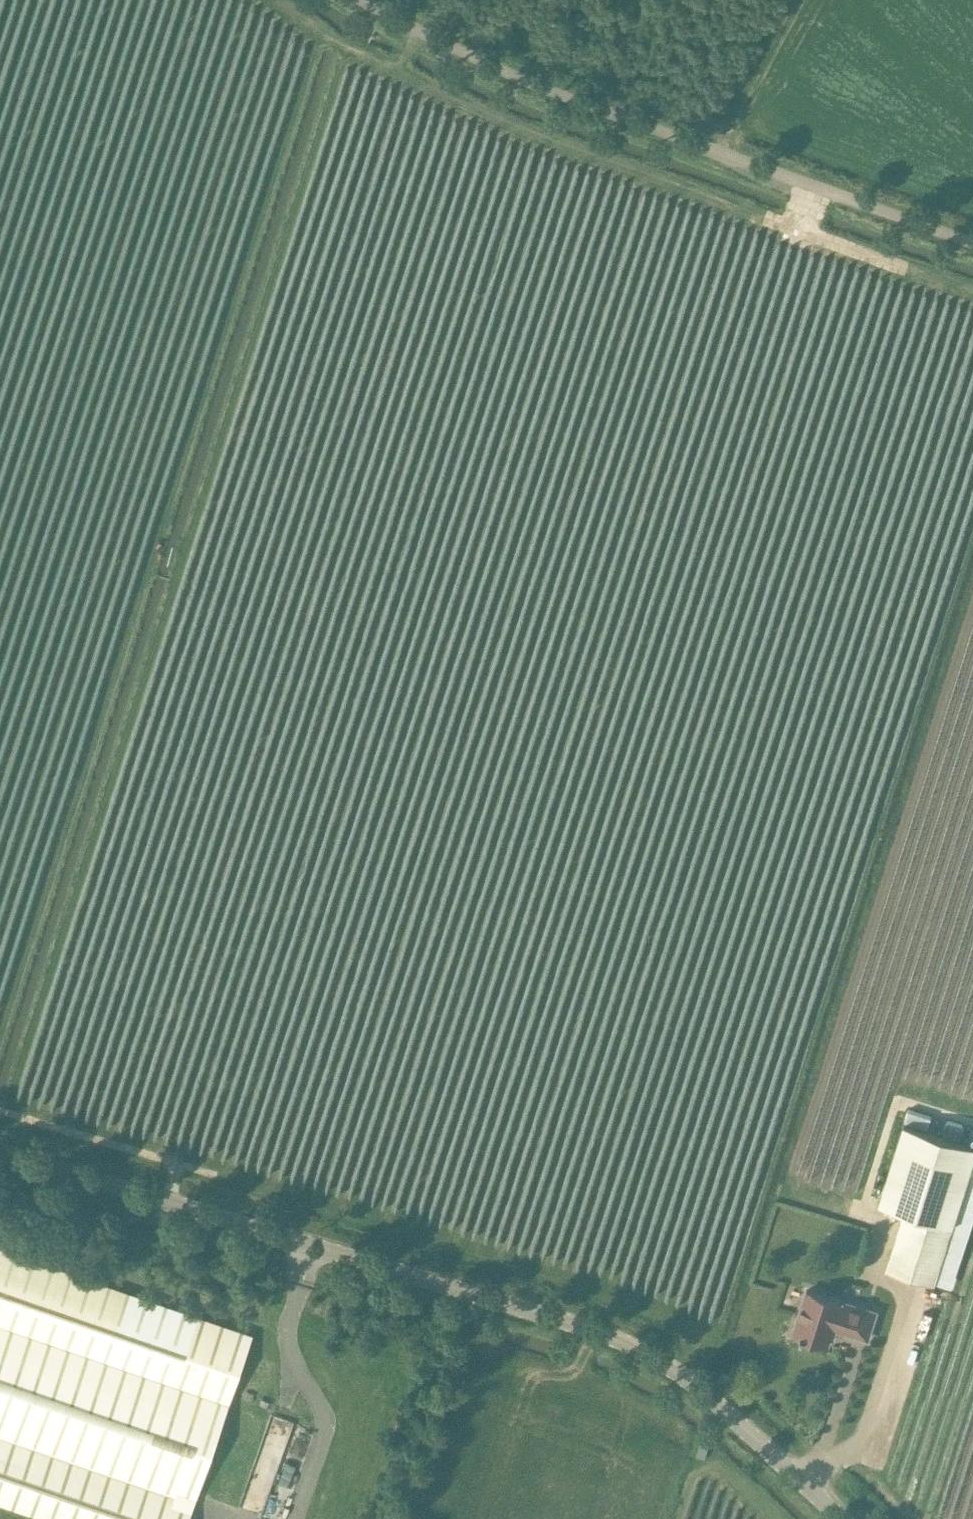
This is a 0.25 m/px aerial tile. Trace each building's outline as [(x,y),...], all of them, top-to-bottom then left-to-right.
[(972,1159),(972,1143),(903,1121),(879,1201),(905,1209),(886,1268),(933,1283),(972,1159)] [(0,1246),(0,1500),(54,1518),(189,1518),(253,1333),(0,1246)] [(875,1311),(807,1289),(793,1332),(827,1342),(832,1327),(867,1338),(875,1311)] [(269,1414),(244,1507),(268,1514),(284,1455),(305,1461),(315,1427),(269,1414)] [(705,1457),(709,1443),(701,1441),(697,1455),(705,1457)]
